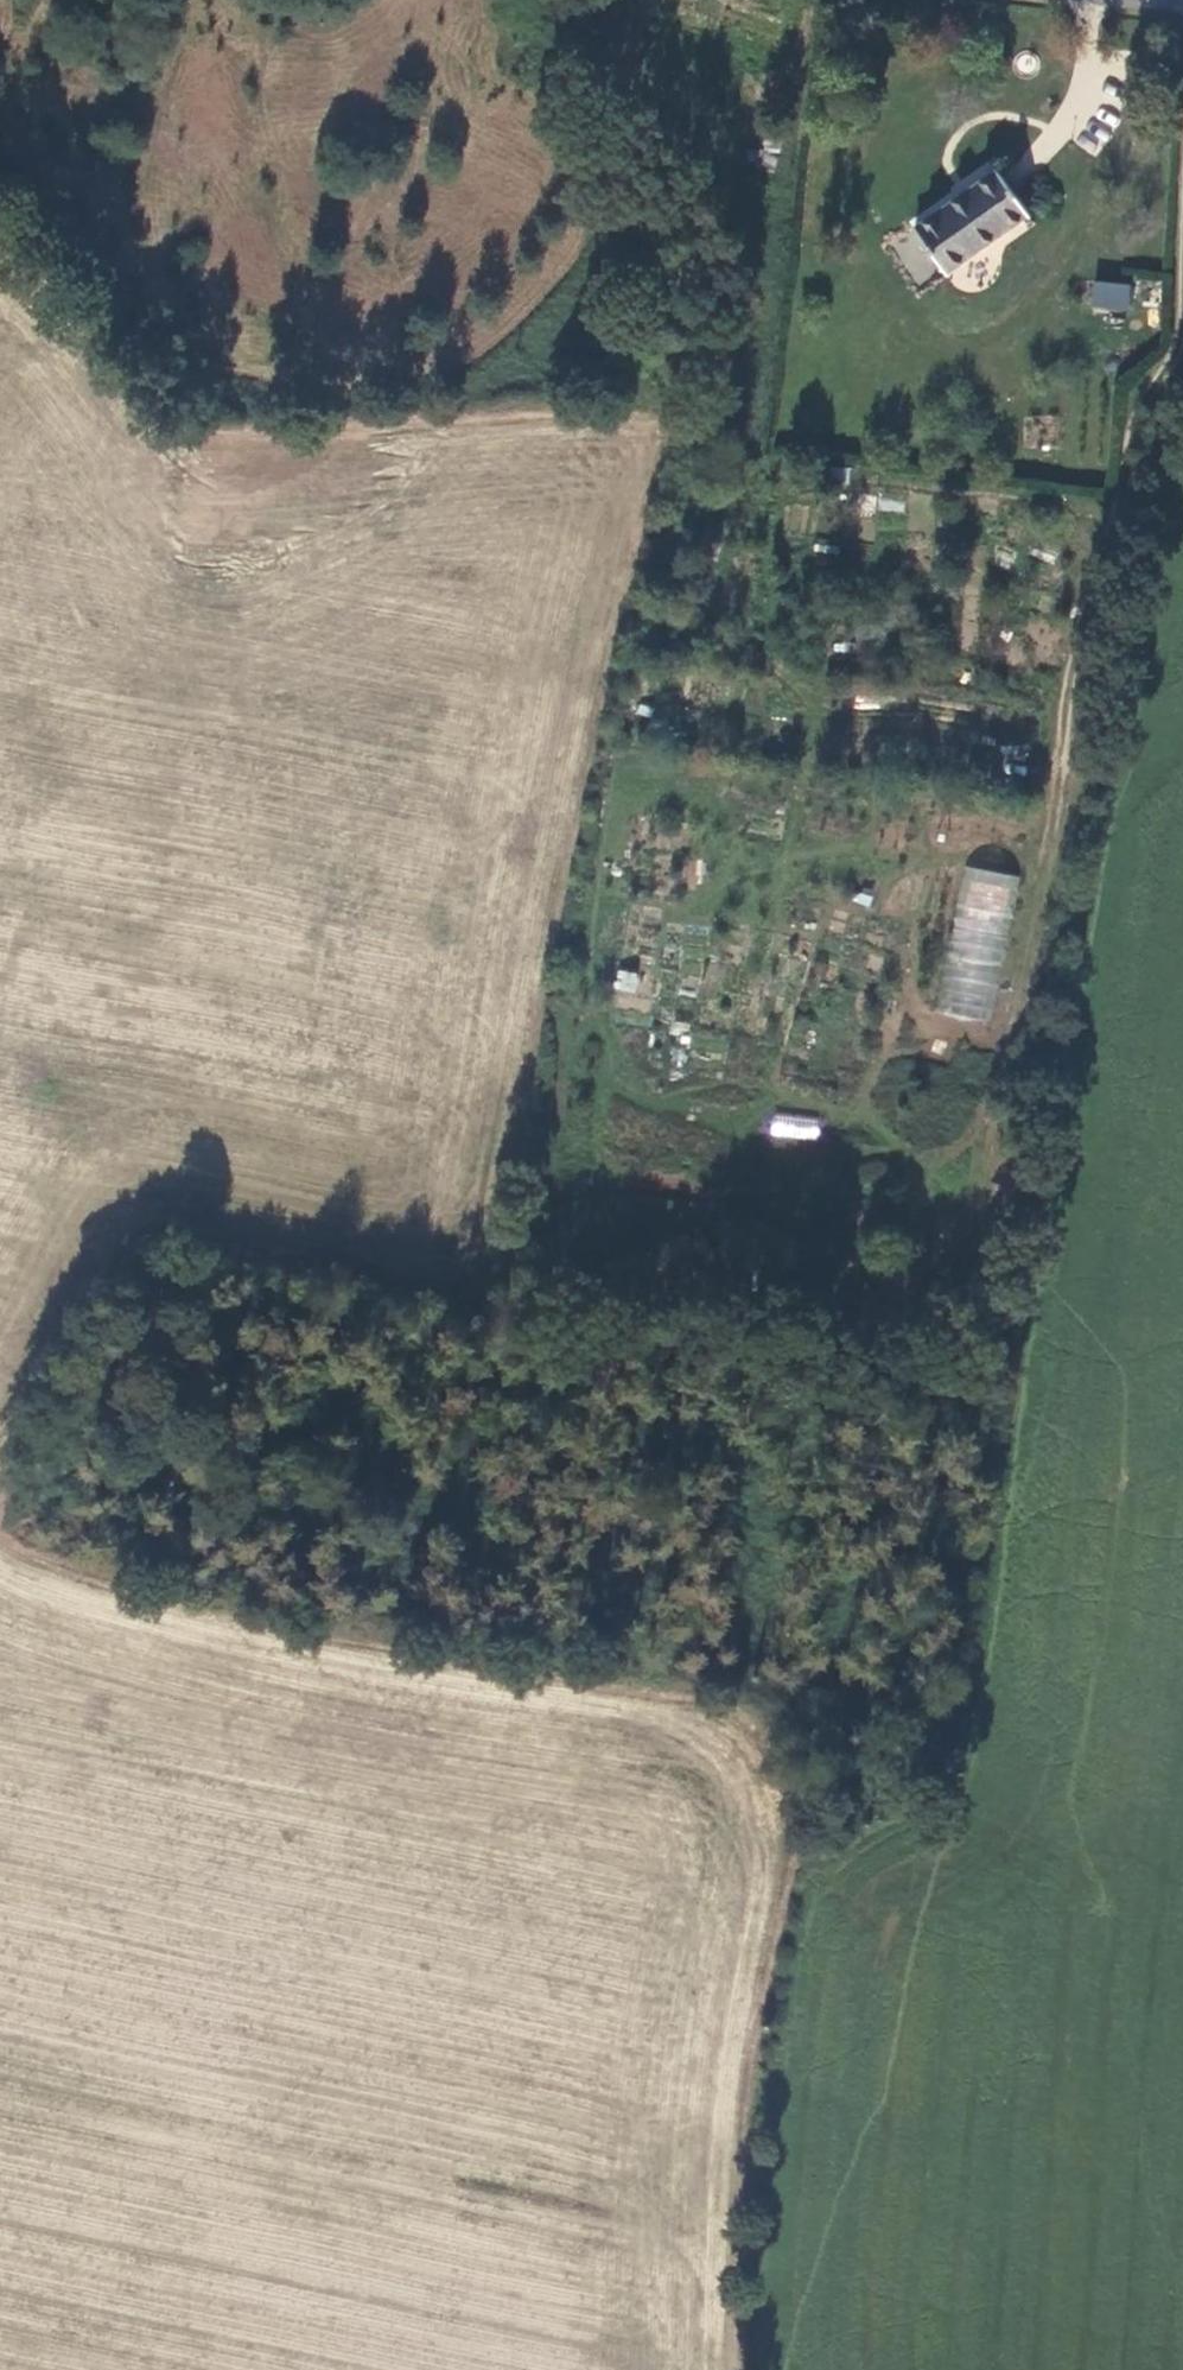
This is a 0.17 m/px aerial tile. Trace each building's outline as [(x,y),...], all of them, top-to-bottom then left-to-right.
[(1027,215),(992,171),(912,232),(946,276),(1027,215)] [(1129,284),(1094,282),(1093,305),(1127,307),(1129,284)] [(964,865),(935,1011),(990,1022),(1019,876),(964,865)] [(613,989),(635,993),(639,973),(618,968),(613,989)] [(817,1139),(819,1118),(772,1114),(770,1135),(817,1139)]
